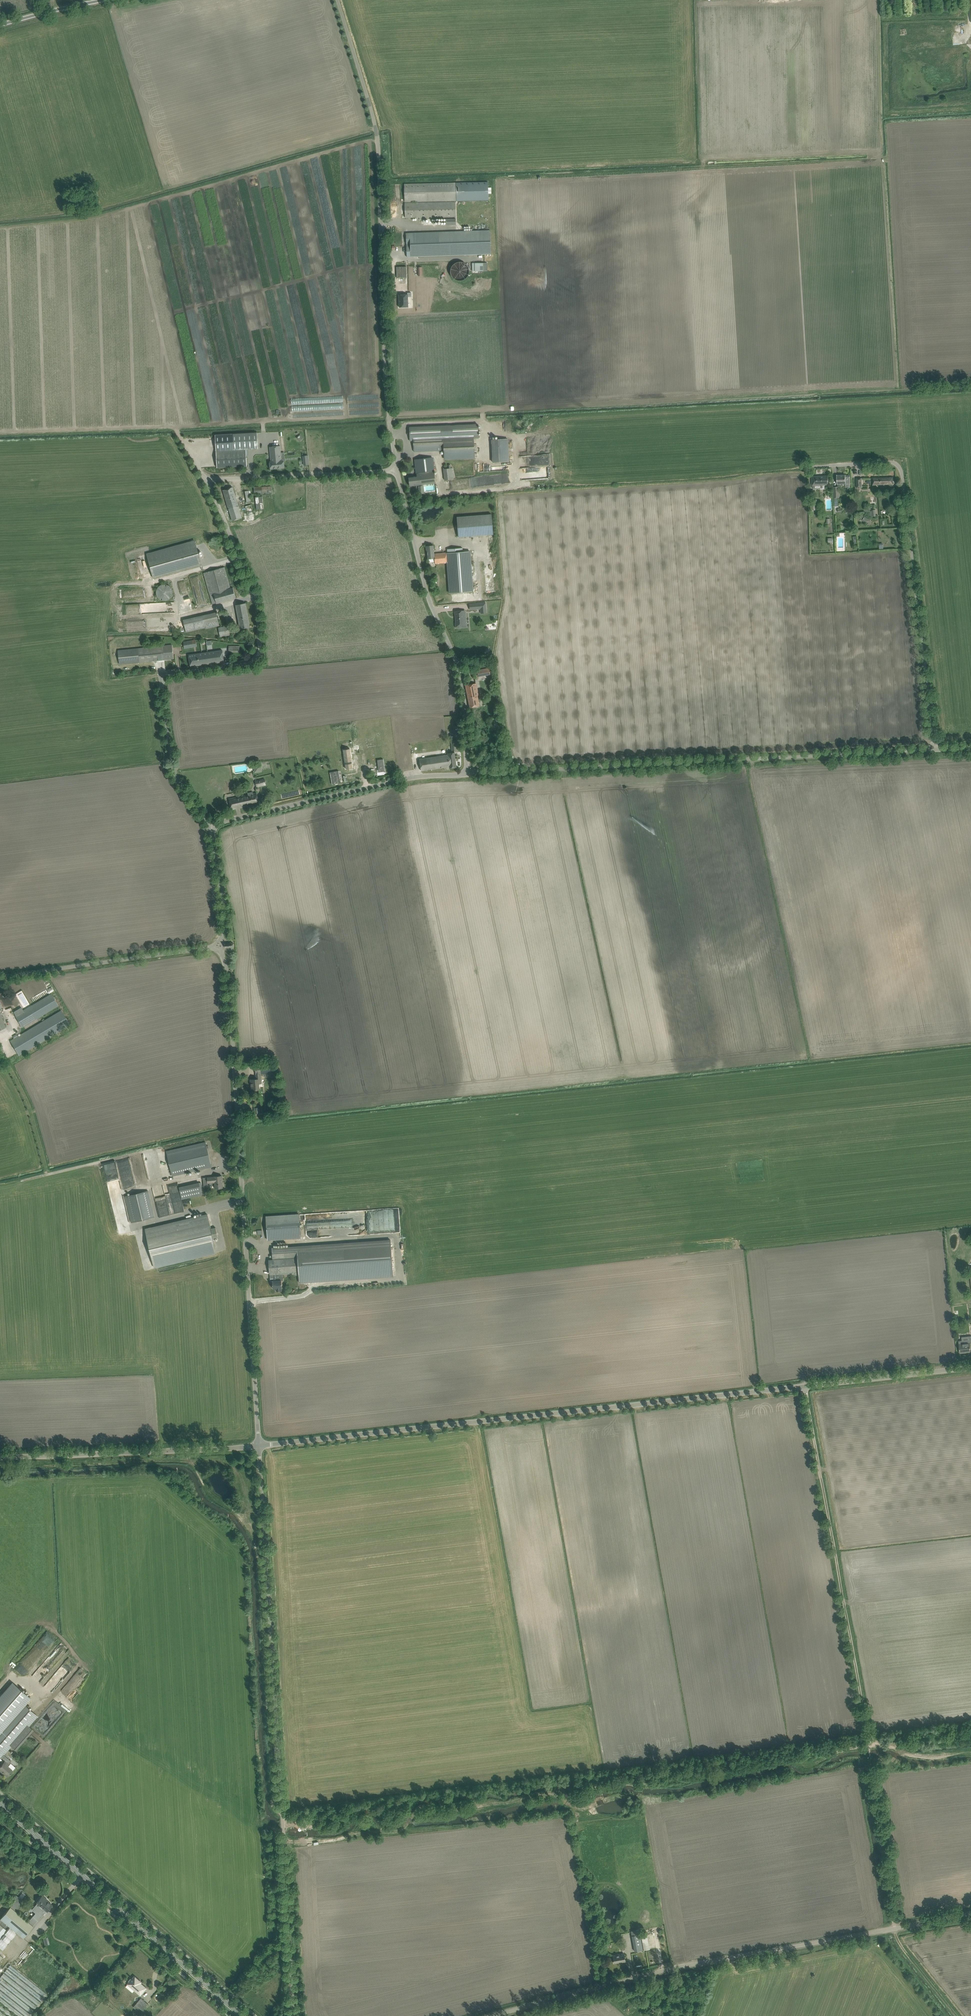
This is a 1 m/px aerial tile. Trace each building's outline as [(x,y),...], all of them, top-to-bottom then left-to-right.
[(405,201),(488,199),(488,182),(405,184),(405,201)] [(456,218),(456,213),(455,202),(409,203),(405,203),(405,217),(419,217),(419,219),(456,218)] [(490,230),(410,233),(406,233),(407,257),(491,254),(490,230)] [(448,275),(463,282),(470,267),(454,260),(448,275)] [(472,263),(472,271),(483,271),(483,263),(472,263)] [(400,308),(409,308),(408,299),(412,299),(412,296),(408,296),(408,295),(399,296),(400,308)] [(478,424),(413,428),(409,428),(410,441),(414,441),(414,452),(419,451),(444,450),(444,460),(475,458),(475,448),(474,438),(479,438),(478,424)] [(258,449),(257,432),(215,435),(216,451),(258,449)] [(491,439),(492,462),(509,462),(508,439),(491,439)] [(270,462),(270,464),(271,468),(284,467),(284,460),(283,461),(283,459),(282,460),(280,446),(270,447),(271,462),(270,462)] [(218,452),(219,463),(219,468),(247,466),(246,450),(218,452)] [(550,465),(549,454),(541,455),(542,466),(550,465)] [(433,457),(420,459),(415,459),(417,475),(409,476),(410,486),(436,483),(433,457)] [(453,468),(444,469),(445,480),(454,479),(453,468)] [(837,484),(846,484),(846,485),(850,485),(850,476),(846,476),(845,475),(837,475),(837,484)] [(813,488),(820,488),(821,489),(823,489),(824,488),(824,485),(828,485),(828,476),(812,476),(812,485),(813,485),(813,488)] [(242,518),(234,492),(233,487),(223,490),(232,521),(242,518)] [(254,513),(252,505),(246,506),(248,514),(254,513)] [(457,517),(458,537),(493,534),(492,514),(457,517)] [(147,554),(153,578),(202,564),(195,541),(147,554)] [(435,563),(448,562),(450,593),(473,591),(470,551),(463,551),(462,548),(447,549),(447,552),(434,554),(434,545),(426,546),(427,550),(428,559),(435,558),(435,563)] [(225,567),(220,568),(204,572),(210,594),(213,604),(217,603),(236,598),(233,588),(230,588),(225,567)] [(157,591),(157,592),(157,593),(157,594),(157,595),(157,596),(158,596),(158,597),(159,598),(160,599),(161,599),(161,600),(162,600),(163,600),(164,600),(165,600),(166,600),(167,600),(168,600),(169,599),(170,598),(171,597),(172,596),(172,595),(173,594),(173,593),(173,592),(173,591),(173,590),(172,589),(172,588),(171,587),(170,586),(169,585),(168,585),(168,584),(167,584),(166,584),(165,584),(164,584),(163,584),(162,584),(161,585),(160,585),(159,586),(158,587),(158,588),(157,589),(157,590),(157,591)] [(250,627),(246,603),(236,605),(240,628),(250,627)] [(463,610),(455,611),(456,623),(455,623),(456,628),(465,627),(465,626),(463,626),(463,622),(467,621),(466,614),(463,614),(463,610)] [(216,612),(183,620),(186,632),(206,628),(206,629),(220,626),(216,612)] [(219,628),(220,636),(232,634),(231,626),(219,628)] [(184,642),(185,648),(197,646),(196,640),(184,642)] [(118,650),(119,659),(120,664),(174,659),(172,645),(118,650)] [(189,655),(191,666),(224,662),(223,650),(189,655)] [(477,670),(478,677),(491,674),(490,668),(477,670)] [(470,707),(475,706),(479,706),(477,696),(479,695),(476,683),(466,685),(470,707)] [(390,738),(370,741),(371,751),(391,748),(390,738)] [(345,756),(344,757),(346,769),(353,768),(350,749),(350,751),(345,752),(345,756)] [(420,759),(421,765),(421,770),(450,766),(450,768),(457,767),(455,752),(448,753),(448,755),(436,757),(436,754),(423,756),(423,758),(420,759)] [(255,781),(257,787),(266,785),(265,779),(255,781)] [(452,788),(452,780),(442,780),(442,788),(452,788)] [(247,794),(234,797),(229,798),(232,809),(236,808),(236,807),(239,807),(239,808),(247,806),(250,805),(259,803),(258,798),(257,792),(253,793),(253,792),(247,793),(247,794)] [(11,999),(14,1003),(15,1006),(26,999),(22,993),(11,999)] [(51,994),(24,1010),(15,1016),(22,1027),(58,1005),(51,994)] [(10,1041),(19,1055),(70,1025),(61,1010),(10,1041)] [(256,1079),(251,1079),(251,1082),(250,1082),(251,1086),(251,1090),(262,1089),(261,1074),(256,1074),(256,1079)] [(206,1142),(201,1143),(167,1151),(172,1176),(212,1167),(206,1142)] [(115,1160),(102,1163),(104,1170),(114,1168),(115,1171),(117,1171),(115,1160)] [(222,1176),(217,1176),(214,1176),(214,1177),(207,1177),(208,1183),(214,1182),(215,1188),(223,1188),(222,1176)] [(201,1183),(184,1187),(180,1188),(182,1199),(202,1195),(201,1192),(203,1191),(201,1183)] [(125,1196),(132,1222),(154,1217),(148,1191),(125,1196)] [(399,1223),(399,1208),(387,1208),(387,1213),(394,1212),(394,1216),(394,1218),(396,1218),(396,1223),(399,1223)] [(299,1214),(266,1216),(268,1240),(301,1238),(299,1214)] [(145,1229),(154,1267),(217,1252),(213,1238),(218,1237),(216,1228),(211,1229),(208,1215),(145,1229)] [(390,1240),(272,1248),(273,1264),(269,1264),(270,1274),(291,1273),(291,1275),(299,1275),(299,1282),(393,1276),(390,1240)] [(956,1268),(949,1269),(950,1282),(957,1281),(956,1268)] [(283,1277),(275,1278),(276,1280),(272,1281),(273,1288),(276,1288),(276,1291),(282,1291),(282,1288),(282,1281),(283,1281),(283,1277)] [(960,1353),(970,1352),(970,1343),(959,1344),(960,1353)] [(68,1658),(57,1672),(65,1679),(77,1665),(68,1658)] [(0,1697),(0,1756),(1,1757),(4,1755),(37,1716),(21,1702),(27,1695),(12,1683),(0,1697)] [(10,1773),(13,1770),(7,1765),(9,1764),(11,1761),(4,1755),(1,1757),(5,1761),(0,1766),(0,1770),(7,1776),(10,1773)] [(0,1918),(0,1919),(0,1937),(9,1926),(18,1933),(21,1936),(23,1938),(30,1929),(33,1926),(16,1911),(25,1901),(19,1896),(18,1897),(16,1895),(14,1898),(16,1900),(10,1906),(0,1918)] [(52,1905),(47,1900),(48,1900),(42,1895),(37,1902),(31,1909),(35,1913),(33,1916),(38,1920),(46,1910),(47,1911),(52,1905)] [(632,1935),(634,1946),(635,1951),(643,1950),(640,1934),(632,1935)] [(613,1955),(613,1958),(614,1963),(625,1961),(624,1953),(613,1955)] [(0,1978),(0,2015),(27,2015),(45,1993),(10,1966),(0,1978)] [(128,1981),(129,1981),(129,1982),(128,1982),(134,1988),(134,1990),(141,1995),(147,1988),(141,1983),(142,1982),(135,1976),(133,1978),(132,1978),(131,1979),(131,1978),(130,1978),(128,1980),(128,1981)] [(141,1998),(134,2007),(140,2013),(148,2004),(141,1998)]
